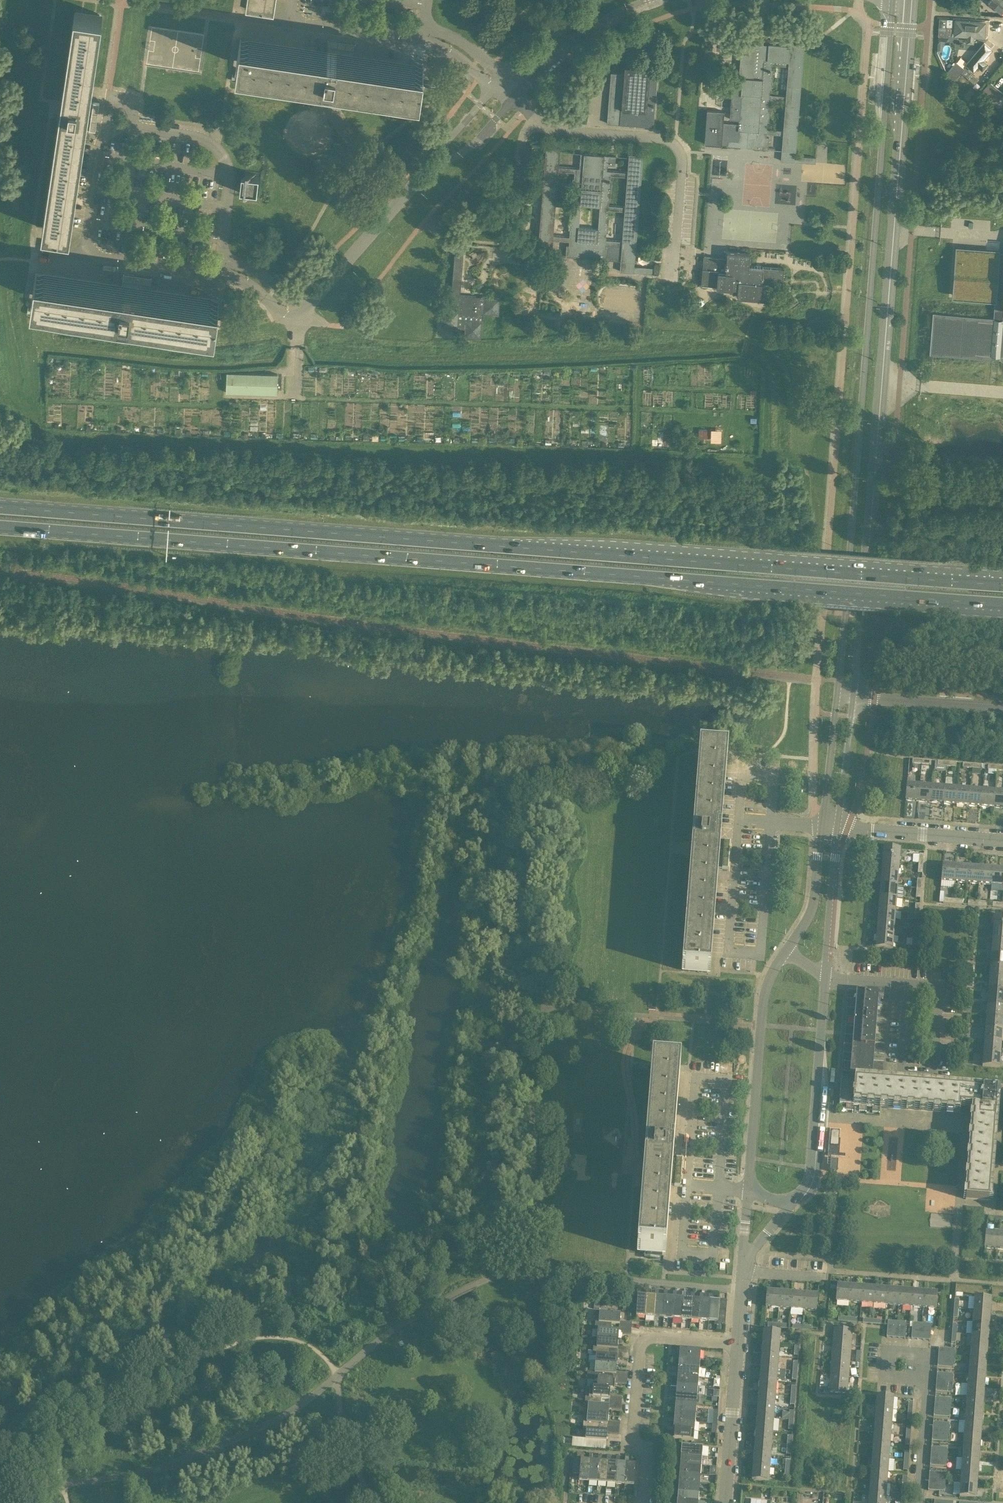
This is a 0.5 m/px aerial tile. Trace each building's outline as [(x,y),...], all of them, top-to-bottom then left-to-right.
[(987,1),(1001,12),(1002,10),(1002,0),(988,0),(987,1)] [(60,131),(45,228),(67,232),(80,143),(83,128),(86,129),(89,129),(95,130),(95,129),(99,103),(99,102),(95,102),(90,101),(87,100),(100,14),(96,14),(77,11),(60,131)] [(939,17),(938,36),(949,37),(951,37),(952,26),(953,18),(939,17)] [(973,36),(984,36),(985,19),(953,18),(953,34),(965,35),(965,41),(973,42),(973,36)] [(240,39),(237,61),(304,71),(346,77),(419,88),(423,66),(423,63),(405,60),(354,53),(337,50),(338,45),(328,44),(327,44),(326,48),(241,36),(240,39)] [(984,41),(965,63),(978,74),(988,62),(983,58),(991,48),(984,41)] [(732,87),(730,118),(739,119),(738,123),(723,122),(724,111),(707,110),(704,143),(721,144),(721,143),(726,144),(726,145),(768,148),(768,147),(769,137),(766,136),(766,133),(783,134),(782,148),(781,160),(815,162),(815,157),(796,155),(795,155),(803,50),(804,43),(790,42),(790,45),(768,43),(768,44),(763,43),(761,43),(761,47),(755,46),(755,43),(741,42),(738,76),(742,77),(741,85),(741,87),(732,87)] [(966,76),(968,78),(974,83),(978,79),(956,61),(946,73),(951,83),(961,72),(966,76)] [(653,126),(657,81),(657,76),(649,75),(650,67),(649,67),(625,66),(624,71),(624,73),(611,72),(607,122),(653,126)] [(1002,95),(1002,92),(990,81),(979,93),(994,106),(1002,95)] [(967,107),(977,115),(985,106),(975,98),(967,107)] [(607,164),(615,165),(615,155),(608,155),(608,154),(580,152),(579,167),(558,166),(560,151),(560,147),(546,146),(543,184),(539,237),(537,253),(551,254),(552,254),(553,239),(569,240),(569,244),(566,244),(565,255),(593,257),(606,258),(621,259),(620,271),(634,272),(643,154),(629,153),(627,171),(617,170),(607,169),(607,164)] [(245,172),(243,193),(254,195),(254,193),(257,193),(258,177),(256,176),(256,174),(245,172)] [(43,240),(41,254),(49,254),(51,241),(43,240)] [(951,297),(994,300),(993,317),(994,317),(994,319),(1001,319),(1001,317),(1002,317),(1002,313),(1002,251),(1000,251),(1000,249),(955,246),(951,297)] [(703,256),(701,284),(716,286),(716,287),(732,288),(732,287),(737,287),(737,295),(768,298),(769,283),(783,284),(784,267),(749,265),(750,252),(727,250),(726,257),(703,256)] [(460,294),(463,255),(455,254),(450,310),(442,309),(441,326),(465,327),(464,335),(481,336),(483,313),(499,314),(500,297),(460,294)] [(36,272),(33,294),(117,307),(137,310),(215,321),(218,300),(149,289),(150,286),(151,277),(124,273),(123,272),(123,277),(122,282),(121,285),(36,272)] [(929,354),(988,358),(991,355),(991,353),(999,353),(998,356),(1001,359),(1002,360),(1002,317),(1001,317),(1001,319),(994,319),(994,317),(993,317),(932,312),(929,354)] [(226,392),(277,394),(278,374),(227,372),(226,392)] [(702,752),(685,971),(707,972),(715,868),(728,869),(730,841),(717,840),(724,754),(702,752)] [(906,801),(919,802),(920,785),(907,784),(906,801)] [(919,802),(931,803),(932,786),(920,785),(919,802)] [(931,803),(944,804),(945,787),(932,786),(931,803)] [(944,804),(956,805),(958,788),(945,787),(944,804)] [(956,805),(969,806),(970,789),(958,788),(956,805)] [(969,806),(981,807),(983,790),(970,789),(969,806)] [(981,807),(994,808),(995,791),(983,790),(981,807)] [(995,791),(994,808),(1002,809),(1002,792),(995,791)] [(884,848),(883,861),(899,862),(900,850),(884,848)] [(899,862),(883,861),(882,874),(898,875),(899,862)] [(954,883),(956,866),(943,865),(941,882),(954,883)] [(966,884),(968,867),(956,866),(954,883),(966,884)] [(980,868),(968,867),(966,884),(979,885),(980,868)] [(991,886),(993,869),(980,868),(979,885),(991,886)] [(993,869),(991,886),(1002,887),(1002,869),(993,869)] [(882,874),(881,886),(897,887),(898,875),(882,874)] [(897,887),(881,886),(880,898),(896,900),(897,887)] [(880,898),(879,911),(895,912),(896,900),(880,898)] [(895,912),(879,911),(878,923),(894,924),(895,912)] [(1002,931),(1002,918),(994,917),(993,930),(1002,931)] [(878,923),(877,935),(893,937),(894,924),(878,923)] [(1002,943),(1002,931),(993,930),(992,942),(1002,943)] [(893,937),(877,935),(876,948),(892,949),(893,937)] [(1002,956),(1002,943),(992,942),(991,955),(1002,956)] [(1002,968),(1002,956),(991,955),(990,967),(1002,968)] [(1002,981),(1002,968),(990,967),(989,980),(1002,981)] [(1002,993),(1002,981),(989,980),(988,992),(1002,993)] [(856,991),(850,1073),(872,1075),(878,1000),(883,1000),(883,994),(856,991)] [(1002,1006),(1002,993),(988,992),(987,1004),(1002,1006)] [(1002,1018),(1002,1014),(1002,1006),(987,1004),(986,1017),(1002,1018)] [(985,1029),(1002,1030),(1002,1018),(986,1017),(985,1029)] [(984,1041),(1001,1043),(1002,1030),(985,1029),(984,1041)] [(983,1054),(1000,1055),(1001,1043),(984,1041),(983,1054)] [(1000,1055),(983,1054),(982,1067),(999,1068),(1000,1055)] [(635,1065),(634,1071),(654,1072),(648,1142),(645,1142),(644,1159),(647,1159),(646,1173),(642,1173),(642,1176),(645,1176),(639,1253),(644,1254),(647,1254),(662,1255),(667,1186),(680,1187),(682,1159),(669,1158),(676,1071),(648,1068),(648,1066),(635,1065)] [(841,1080),(839,1106),(840,1106),(840,1105),(846,1106),(846,1111),(852,1111),(852,1112),(853,1112),(853,1106),(859,1107),(859,1112),(865,1113),(866,1113),(866,1107),(872,1108),(872,1113),(879,1114),(880,1106),(959,1113),(960,1107),(972,1108),(965,1200),(988,1201),(991,1202),(1000,1090),(855,1078),(854,1081),(842,1080),(841,1080)] [(831,1130),(829,1154),(831,1154),(831,1157),(837,1157),(839,1131),(831,1130)] [(830,1172),(837,1173),(838,1160),(830,1160),(830,1172)] [(984,1249),(997,1250),(999,1233),(986,1232),(984,1249)] [(849,1303),(851,1286),(838,1285),(837,1302),(849,1303)] [(849,1303),(862,1304),(863,1287),(851,1286),(849,1303)] [(875,1288),(863,1287),(862,1304),(874,1305),(875,1288)] [(874,1305),(886,1306),(887,1289),(875,1288),(874,1305)] [(636,1316),(646,1317),(647,1297),(646,1296),(640,1296),(641,1289),(637,1289),(637,1296),(638,1296),(637,1298),(633,1298),(632,1298),(631,1311),(637,1311),(636,1316)] [(900,1290),(887,1289),(886,1306),(898,1307),(900,1290)] [(646,1290),(646,1296),(647,1297),(646,1317),(655,1318),(656,1297),(655,1297),(649,1297),(650,1290),(646,1290)] [(655,1318),(664,1318),(665,1298),(663,1298),(658,1297),(659,1291),(655,1290),(655,1297),(656,1297),(655,1318)] [(911,1307),(912,1291),(900,1290),(898,1307),(898,1311),(903,1311),(903,1307),(911,1307)] [(664,1291),(663,1298),(665,1298),(664,1318),(673,1319),(674,1298),(673,1298),(667,1298),(668,1291),(664,1291)] [(779,1309),(780,1292),(767,1291),(766,1308),(779,1309)] [(924,1292),(912,1291),(911,1307),(923,1308),(924,1292)] [(673,1319),(682,1320),(683,1299),(682,1299),(676,1299),(677,1292),(673,1292),(673,1298),(674,1298),(673,1319)] [(682,1292),(682,1299),(683,1299),(682,1320),(691,1320),(692,1300),(691,1299),(685,1299),(686,1293),(682,1292)] [(791,1309),(792,1293),(780,1292),(779,1309),(791,1309)] [(928,1309),(935,1309),(937,1293),(924,1292),(923,1308),(922,1313),(927,1313),(928,1309)] [(691,1320),(700,1321),(701,1300),(699,1300),(694,1300),(695,1293),(691,1293),(691,1299),(692,1300),(691,1320)] [(804,1294),(792,1293),(791,1309),(803,1310),(804,1294)] [(700,1294),(699,1300),(701,1300),(700,1321),(708,1322),(710,1301),(708,1301),(703,1300),(703,1294),(700,1294)] [(708,1322),(714,1322),(714,1325),(725,1326),(726,1311),(719,1310),(719,1302),(712,1301),(713,1295),(709,1294),(708,1301),(710,1301),(708,1322)] [(817,1295),(804,1294),(803,1310),(816,1311),(817,1295)] [(974,1311),(990,1312),(991,1299),(975,1298),(974,1311)] [(990,1312),(974,1311),(973,1323),(989,1324),(990,1312)] [(595,1330),(598,1330),(603,1330),(603,1323),(611,1324),(619,1325),(619,1328),(631,1329),(631,1323),(619,1322),(620,1314),(600,1313),(599,1322),(595,1322),(595,1330)] [(864,1313),(864,1319),(863,1319),(863,1323),(872,1324),(872,1320),(872,1317),(872,1314),(864,1313)] [(630,1335),(631,1329),(619,1328),(619,1325),(611,1324),(603,1323),(603,1330),(598,1330),(598,1338),(618,1340),(619,1334),(630,1335)] [(989,1324),(973,1323),(972,1335),(989,1337),(989,1324)] [(834,1328),(833,1345),(851,1346),(852,1330),(834,1328)] [(763,1331),(762,1344),(779,1345),(780,1332),(763,1331)] [(989,1337),(972,1335),(971,1348),(988,1349),(989,1337)] [(618,1347),(618,1340),(598,1338),(597,1347),(593,1346),(592,1355),(596,1355),(596,1354),(600,1355),(601,1348),(609,1348),(609,1349),(617,1350),(617,1353),(629,1354),(629,1348),(618,1347)] [(778,1358),(779,1345),(762,1344),(761,1356),(778,1358)] [(850,1362),(851,1346),(833,1345),(832,1360),(850,1362)] [(629,1354),(617,1353),(617,1350),(609,1349),(609,1348),(601,1348),(600,1355),(596,1354),(596,1355),(592,1355),(589,1355),(588,1363),(596,1363),(616,1365),(617,1358),(628,1359),(629,1354)] [(988,1349),(971,1348),(970,1360),(987,1361),(988,1349)] [(673,1360),(679,1360),(679,1359),(700,1360),(700,1351),(680,1349),(679,1357),(673,1356),(673,1360)] [(761,1356),(760,1369),(777,1370),(778,1358),(761,1356)] [(699,1369),(700,1360),(679,1359),(679,1360),(678,1366),(672,1365),(672,1369),(678,1369),(678,1368),(699,1369)] [(832,1360),(830,1376),(849,1378),(850,1362),(832,1360)] [(987,1361),(970,1360),(969,1372),(986,1374),(987,1361)] [(615,1372),(616,1365),(596,1363),(595,1372),(587,1372),(587,1380),(594,1381),(594,1380),(598,1381),(599,1373),(607,1374),(615,1375),(615,1378),(627,1379),(627,1373),(615,1372)] [(698,1379),(699,1369),(678,1368),(678,1369),(678,1375),(672,1374),(671,1378),(678,1378),(678,1377),(698,1379)] [(786,1371),(777,1370),(760,1369),(759,1381),(776,1382),(785,1383),(786,1371)] [(986,1374),(969,1372),(968,1385),(985,1386),(986,1374)] [(626,1384),(627,1379),(615,1378),(615,1375),(607,1374),(599,1373),(598,1381),(594,1380),(594,1381),(594,1388),(594,1389),(610,1390),(610,1391),(614,1391),(615,1384),(626,1384)] [(847,1394),(848,1390),(849,1378),(830,1376),(829,1393),(847,1394)] [(697,1387),(698,1379),(678,1377),(678,1378),(677,1384),(671,1383),(671,1387),(677,1387),(677,1386),(697,1387)] [(759,1381),(758,1393),(775,1395),(776,1382),(759,1381)] [(985,1386),(968,1385),(967,1397),(984,1398),(985,1386)] [(697,1396),(697,1387),(677,1386),(677,1387),(677,1393),(670,1392),(670,1396),(676,1396),(677,1395),(697,1396)] [(621,1398),(610,1397),(610,1391),(610,1390),(594,1389),(594,1388),(586,1388),(585,1405),(588,1405),(593,1405),(593,1398),(601,1398),(601,1399),(609,1399),(609,1403),(621,1404),(621,1398)] [(774,1407),(775,1395),(758,1393),(758,1406),(774,1407)] [(696,1405),(697,1396),(677,1395),(676,1396),(676,1402),(670,1401),(669,1405),(676,1405),(676,1403),(696,1405)] [(877,1396),(876,1409),(893,1410),(894,1398),(877,1396)] [(984,1398),(967,1397),(966,1409),(983,1411),(984,1398)] [(609,1408),(620,1409),(621,1404),(609,1403),(609,1399),(601,1399),(601,1398),(593,1398),(593,1405),(588,1405),(587,1413),(608,1415),(609,1408)] [(695,1414),(696,1405),(676,1403),(676,1405),(675,1411),(669,1410),(668,1413),(675,1414),(675,1413),(695,1414)] [(758,1406),(757,1418),(774,1419),(774,1407),(758,1406)] [(892,1423),(893,1410),(876,1409),(875,1421),(892,1423)] [(983,1411),(966,1409),(965,1422),(982,1423),(983,1411)] [(608,1422),(608,1415),(587,1413),(587,1422),(583,1422),(583,1430),(586,1430),(591,1430),(591,1423),(599,1424),(607,1425),(607,1428),(619,1429),(619,1423),(608,1422)] [(694,1423),(695,1414),(675,1413),(675,1414),(675,1419),(668,1419),(668,1423),(674,1423),(675,1422),(694,1423)] [(773,1432),(774,1419),(757,1418),(756,1430),(773,1432)] [(875,1421),(874,1434),(891,1435),(892,1423),(875,1421)] [(694,1432),(694,1423),(675,1422),(674,1423),(674,1428),(667,1428),(667,1431),(674,1432),(674,1430),(694,1432)] [(982,1423),(965,1422),(964,1434),(981,1435),(982,1423)] [(607,1434),(618,1435),(619,1429),(607,1428),(607,1425),(599,1424),(591,1423),(591,1430),(586,1430),(585,1439),(606,1441),(607,1434)] [(693,1442),(694,1432),(674,1430),(674,1432),(673,1437),(667,1437),(666,1440),(673,1441),(673,1440),(693,1442)] [(756,1430),(755,1443),(772,1444),(773,1432),(756,1430)] [(890,1447),(891,1435),(874,1434),(873,1446),(890,1447)] [(981,1435),(964,1434),(963,1446),(980,1448),(981,1435)] [(771,1456),(772,1444),(755,1443),(754,1455),(771,1456)] [(702,1448),(682,1446),(681,1453),(675,1453),(675,1456),(681,1457),(681,1456),(702,1457),(702,1448)] [(873,1446),(872,1458),(889,1460),(890,1447),(873,1446)] [(980,1448),(963,1446),(963,1459),(979,1460),(980,1448)] [(590,1461),(588,1461),(583,1460),(584,1454),(577,1454),(576,1460),(574,1460),(572,1474),(579,1474),(579,1481),(588,1481),(590,1461)] [(590,1461),(588,1481),(597,1482),(599,1462),(597,1462),(592,1461),(593,1455),(589,1454),(588,1461),(590,1461)] [(598,1455),(597,1462),(599,1462),(597,1482),(606,1483),(608,1463),(606,1462),(601,1462),(602,1455),(598,1455)] [(754,1455),(753,1467),(770,1469),(771,1456),(754,1455)] [(608,1463),(606,1483),(615,1484),(617,1463),(615,1463),(610,1463),(611,1456),(607,1456),(606,1462),(608,1463)] [(681,1456),(681,1457),(680,1462),(674,1462),(674,1465),(680,1466),(680,1465),(701,1466),(702,1457),(681,1456)] [(616,1457),(615,1463),(617,1463),(615,1484),(624,1484),(626,1464),(624,1464),(619,1463),(620,1457),(616,1457)] [(626,1464),(624,1484),(633,1485),(635,1465),(628,1464),(629,1458),(625,1457),(624,1464),(626,1464)] [(888,1472),(889,1460),(872,1458),(871,1471),(888,1472)] [(979,1460),(963,1459),(962,1471),(978,1472),(979,1460)] [(680,1465),(680,1466),(680,1471),(673,1471),(673,1474),(680,1475),(680,1474),(700,1475),(701,1466),(680,1465)] [(752,1480),(769,1481),(770,1469),(753,1467),(752,1480)] [(871,1471),(870,1483),(887,1484),(888,1472),(871,1471)] [(978,1472),(962,1471),(961,1483),(977,1485),(978,1472)] [(680,1474),(680,1475),(679,1480),(673,1479),(672,1483),(679,1484),(679,1482),(699,1484),(700,1475),(680,1474)] [(679,1482),(679,1484),(678,1489),(672,1488),(672,1492),(678,1493),(678,1492),(699,1493),(699,1484),(679,1482)] [(886,1497),(887,1484),(870,1483),(869,1495),(886,1497)] [(977,1485),(961,1483),(960,1496),(976,1497),(977,1485)] [(823,1502),(823,1493),(797,1491),(796,1500),(818,1501),(823,1502)] [(678,1492),(678,1493),(678,1498),(671,1497),(671,1501),(677,1502),(678,1501),(698,1502),(699,1493),(678,1492)]
